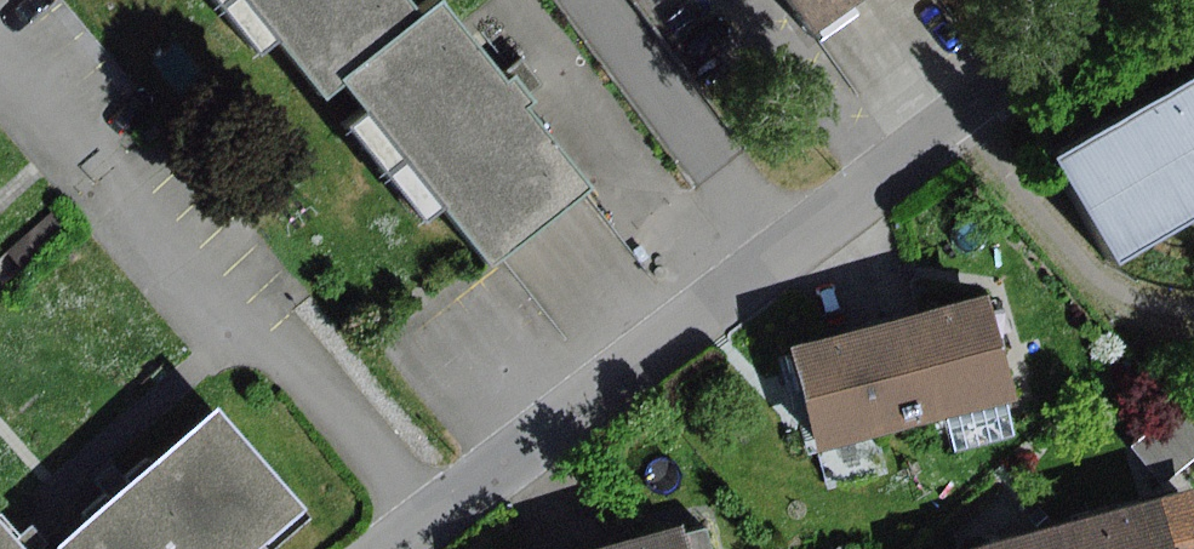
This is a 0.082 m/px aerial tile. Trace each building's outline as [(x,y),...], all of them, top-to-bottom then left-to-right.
[(326,97),(340,86),(427,17),(413,0),(247,0),(326,97)] [(813,32),(858,0),(790,0),(813,32)] [(340,86),(485,265),(590,182),(529,106),(539,99),(528,86),(517,71),(507,79),(445,2),(427,17),(340,86)] [(1068,161),(1131,269),(1193,232),(1193,87),(1068,161)] [(995,302),(901,325),(927,428),(949,423),(1011,407),(1021,404),(995,302)] [(880,439),(927,428),(901,325),(800,350),(824,453),(880,439)] [(1011,407),(949,423),(957,453),(1019,437),(1011,407)] [(310,513),(225,411),(123,494),(60,547),(61,548),(267,548),(310,513)] [(1134,448),(1166,486),(1193,462),(1193,429),(1179,411),(1134,448)] [(880,439),(824,453),(833,488),(889,475),(880,439)] [(1166,503),(1178,548),(1193,548),(1193,496),(1166,503)] [(1074,527),(1080,548),(1178,548),(1166,503),(1074,527)] [(20,546),(0,523),(0,548),(22,548),(20,546)] [(1074,527),(987,548),(1080,548),(1074,527)] [(622,548),(713,548),(708,532),(690,536),(690,531),(622,548)]
